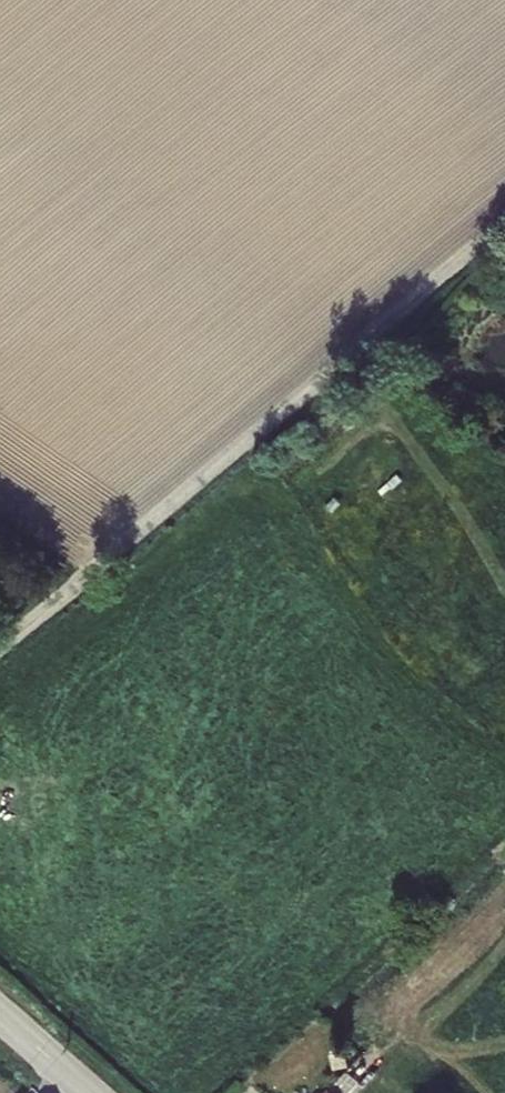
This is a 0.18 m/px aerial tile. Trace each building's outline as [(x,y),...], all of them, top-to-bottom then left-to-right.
[(371,1074),(356,1059),(324,1092),(351,1092),(371,1074)]
